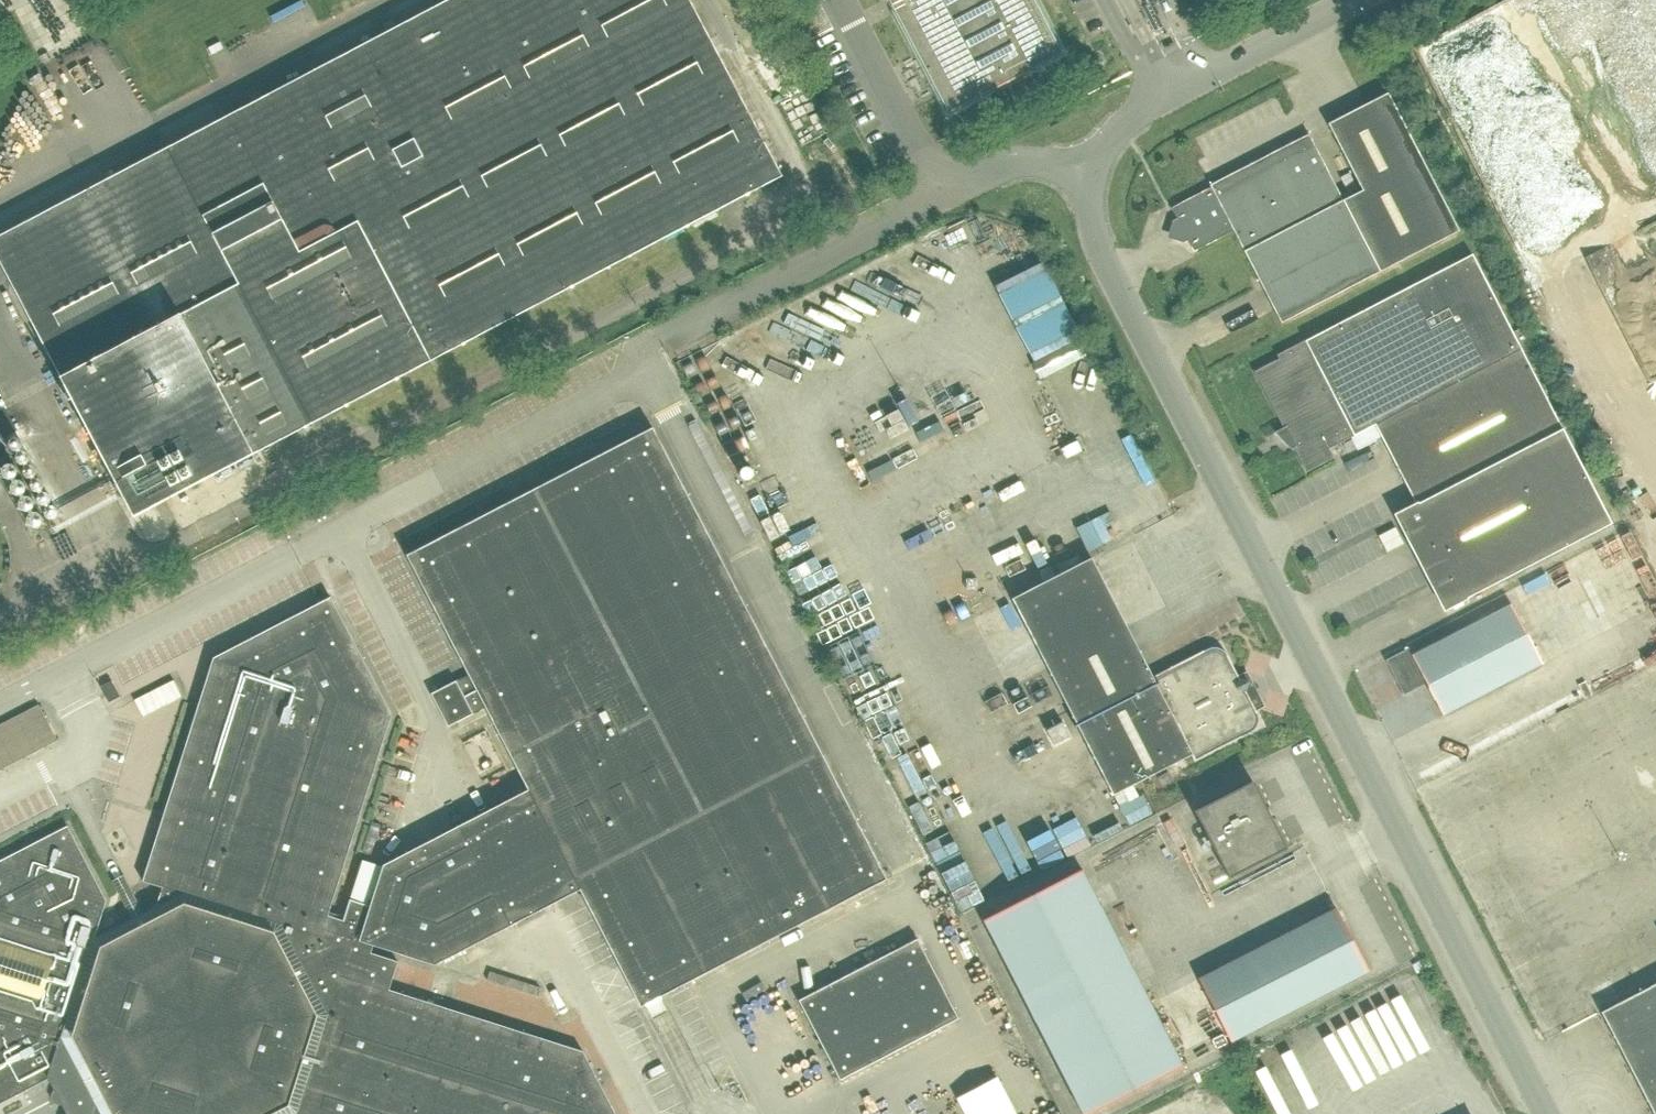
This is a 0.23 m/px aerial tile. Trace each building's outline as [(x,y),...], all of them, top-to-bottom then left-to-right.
[(0,239),(0,250),(138,516),(742,197),(744,198),(784,177),(692,0),(453,0),(0,239)] [(1063,54),(1034,0),(888,0),(948,114),(991,91),(991,92),(1027,73),(1063,54)] [(1174,240),(1183,243),(1188,241),(1194,252),(1233,231),(1281,323),(1459,231),(1388,93),(1328,124),(1362,191),(1343,201),(1309,134),(1210,185),(1211,188),(1171,208),(1177,220),(1172,222),(1169,231),(1174,240)] [(1275,433),(1291,450),(1295,448),(1307,471),(1333,458),(1328,449),(1374,426),(1415,504),(1394,515),(1444,611),(1611,524),(1472,255),(1278,355),(1280,359),(1255,371),(1285,428),(1275,433)] [(836,281),(813,288),(820,312),(843,306),(836,281)] [(1236,399),(1241,417),(1254,413),(1249,395),(1236,399)] [(62,1104),(67,1113),(616,1113),(584,1052),(390,991),(398,963),(372,955),(375,948),(433,966),(511,926),(580,890),(641,1008),(887,880),(653,428),(406,556),(528,791),(383,866),(371,904),(351,898),(344,919),(328,914),(391,713),(332,598),(214,659),(144,882),(163,888),(157,906),(143,914),(136,901),(126,906),(133,919),(96,939),(105,903),(66,827),(0,861),(0,1105),(48,1080),(55,1091),(54,1091),(54,1092),(53,1092),(53,1093),(52,1093),(52,1094),(51,1094),(51,1095),(51,1096),(51,1097),(51,1098),(51,1099),(51,1100),(51,1101),(52,1101),(52,1102),(52,1103),(53,1103),(54,1104),(55,1105),(56,1105),(57,1105),(58,1105),(59,1105),(60,1105),(61,1105),(62,1104)] [(1353,439),(1343,444),(1348,455),(1359,450),(1353,439)] [(748,506),(767,498),(759,480),(740,488),(748,506)] [(1602,546),(1628,536),(1623,522),(1597,532),(1602,546)] [(1191,755),(1194,762),(1250,733),(1253,731),(1254,731),(1254,730),(1256,728),(1257,726),(1258,723),(1258,722),(1258,719),(1258,718),(1258,716),(1257,713),(1254,708),(1257,699),(1248,696),(1246,691),(1249,682),(1239,679),(1226,654),(1225,653),(1224,651),(1222,649),(1219,648),(1217,648),(1215,647),(1212,647),(1210,648),(1207,649),(1153,677),(1091,558),(1012,599),(1113,796),(1191,755)] [(1409,647),(1385,660),(1403,695),(1426,683),(1443,715),(1542,664),(1511,604),(1413,654),(1409,647)] [(1351,676),(1375,665),(1370,655),(1346,667),(1351,676)] [(456,681),(431,694),(448,727),(474,714),(456,681)] [(113,682),(101,688),(109,703),(121,697),(113,682)] [(916,767),(932,759),(921,739),(906,747),(916,767)] [(1173,781),(1168,772),(1157,778),(1162,787),(1173,781)] [(1253,781),(1194,811),(1229,879),(1287,849),(1253,781)] [(1026,813),(1046,803),(1042,794),(1022,804),(1026,813)] [(901,806),(913,826),(922,821),(911,800),(901,806)] [(353,852),(345,890),(361,894),(370,856),(353,852)] [(1183,1066),(1082,870),(984,920),(1083,1113),(1090,1113),(1183,1066)] [(949,904),(972,896),(967,882),(944,890),(949,904)] [(1336,908),(1226,964),(1258,1028),(1369,971),(1336,908)] [(916,937),(797,1000),(839,1079),(957,1016),(916,937)] [(1258,1028),(1226,964),(1198,978),(1231,1042),(1258,1028)] [(1601,1011),(1654,1113),(1655,1113),(1655,983),(1601,1011)]
